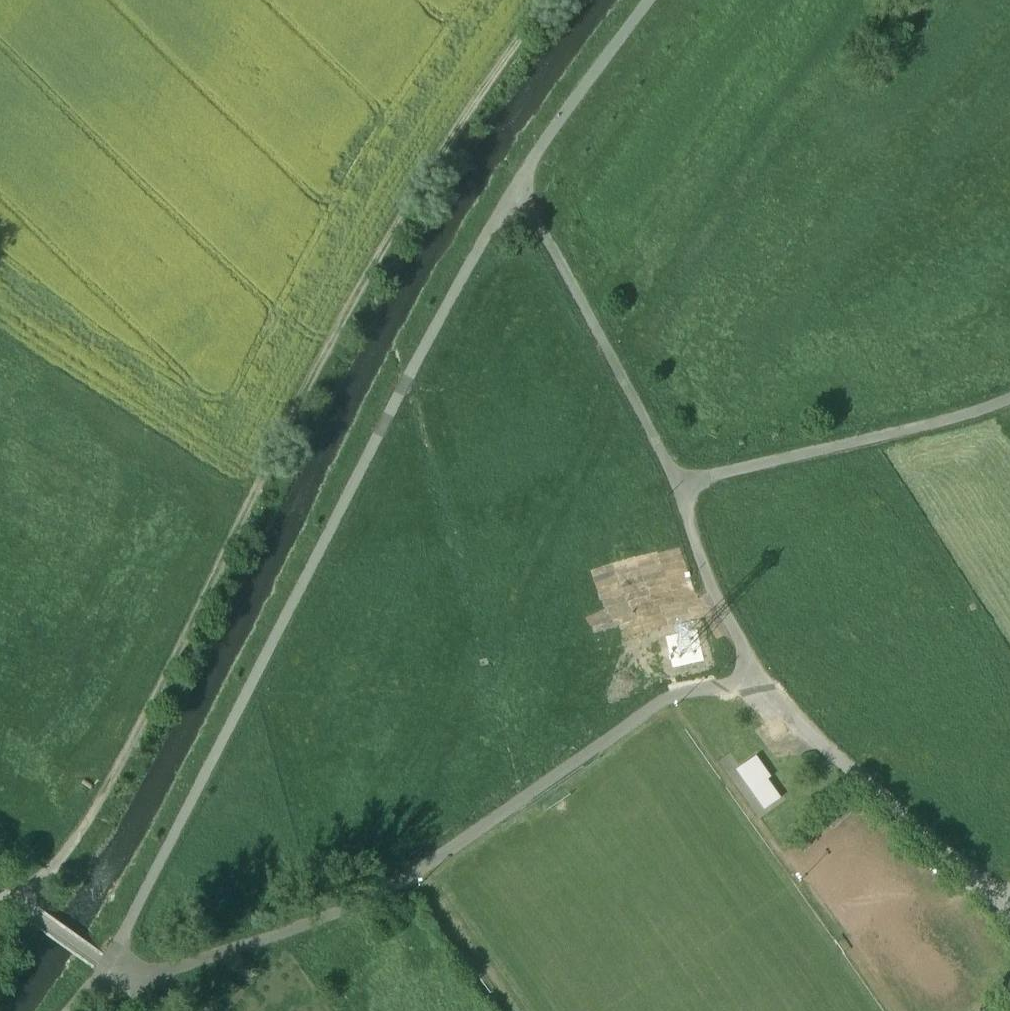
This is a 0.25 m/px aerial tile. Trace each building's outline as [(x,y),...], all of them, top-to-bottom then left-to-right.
[(759,753),(737,770),(769,810),(783,798),(770,781),(777,776),(759,753)]
